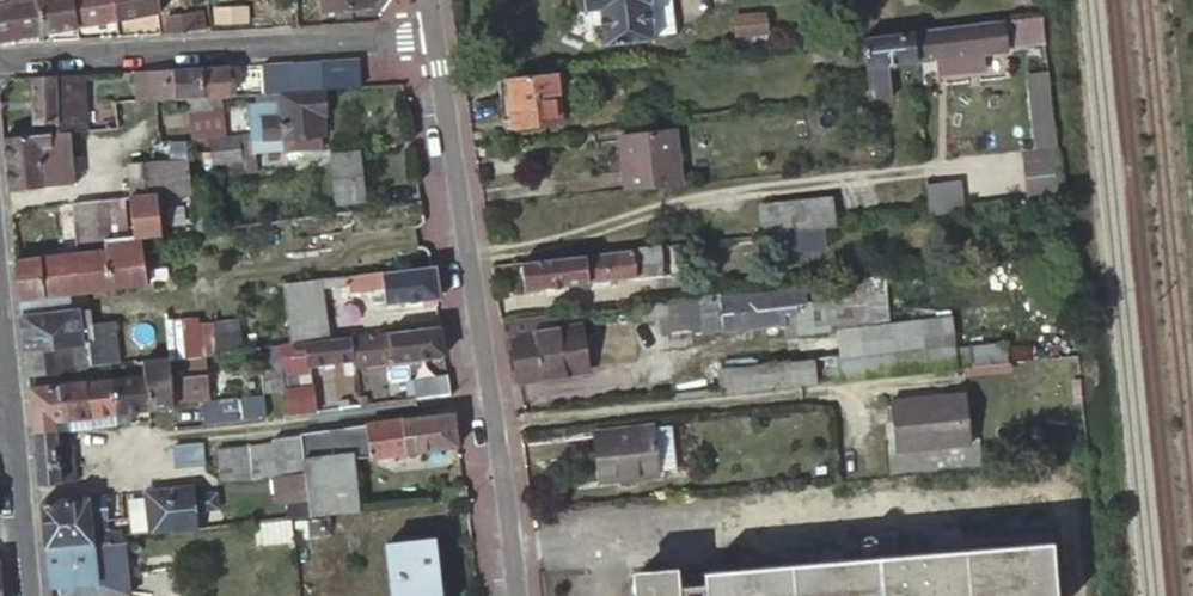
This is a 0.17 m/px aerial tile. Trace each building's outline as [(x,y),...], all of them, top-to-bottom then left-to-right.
[(41,32),(36,0),(23,0),(10,2),(0,4),(0,40),(41,32)] [(41,32),(43,32),(75,26),(77,26),(72,0),(36,0),(41,32)] [(77,26),(83,25),(116,19),(113,0),(72,0),(77,26)] [(116,19),(155,12),(160,12),(158,0),(113,0),(116,19)] [(160,12),(173,9),(183,7),(182,0),(158,0),(160,12)] [(323,10),(372,4),(372,0),(321,0),(323,10)] [(603,45),(654,39),(654,35),(649,0),(586,0),(587,11),(591,10),(593,25),(601,24),(603,45)] [(654,35),(671,32),(668,0),(649,0),(654,35)] [(247,2),(214,7),(216,24),(250,19),(247,2)] [(200,10),(188,12),(190,30),(204,28),(200,10)] [(184,31),(190,30),(188,12),(166,15),(167,25),(169,25),(170,32),(183,29),(184,31)] [(914,31),(914,33),(917,61),(939,58),(941,70),(983,65),(982,54),(1007,51),(1003,21),(979,24),(914,31)] [(914,33),(863,38),(866,66),(917,61),(914,33)] [(358,59),(319,61),(321,89),(323,89),(350,87),(360,86),(358,59)] [(290,62),(292,91),(299,90),(320,89),(318,61),(290,62)] [(263,64),(265,93),(292,91),(290,62),(263,64)] [(245,65),(246,94),(260,93),(265,93),(263,64),(245,65)] [(1039,64),(1041,84),(1050,83),(1049,74),(1048,64),(1039,64)] [(173,68),(174,99),(230,95),(228,66),(216,66),(173,68)] [(173,68),(138,70),(140,100),(174,99),(173,68)] [(555,72),(509,77),(515,127),(562,122),(555,72)] [(54,75),(59,131),(67,131),(84,129),(80,73),(54,75)] [(34,124),(35,133),(59,131),(54,75),(30,76),(34,124)] [(1056,146),(1050,83),(1041,84),(1035,85),(1039,122),(1038,122),(1040,147),(1056,146)] [(292,91),(265,93),(260,93),(260,102),(249,102),(250,135),(252,138),(322,133),(321,114),(325,113),(323,89),(321,89),(320,89),(299,90),(292,91)] [(188,111),(191,136),(218,132),(217,124),(224,124),(222,107),(188,111)] [(618,135),(625,189),(680,183),(673,129),(618,135)] [(4,162),(69,157),(67,131),(59,131),(35,133),(2,135),(4,162)] [(203,151),(204,164),(208,164),(239,160),(237,135),(209,138),(210,151),(203,151)] [(209,138),(191,139),(193,165),(204,164),(203,151),(210,151),(209,138)] [(169,140),(170,160),(188,159),(186,139),(169,140)] [(333,158),(338,200),(362,197),(357,155),(333,158)] [(6,189),(77,184),(76,171),(70,172),(69,157),(4,162),(6,189)] [(133,237),(140,236),(160,233),(156,192),(157,192),(155,178),(171,177),(171,195),(190,192),(188,159),(170,160),(153,161),(131,162),(135,195),(129,196),(133,237)] [(239,160),(208,164),(210,177),(254,172),(253,159),(239,160)] [(1058,167),(1034,170),(1037,199),(1061,197),(1058,167)] [(962,179),(926,182),(928,212),(964,210),(962,179)] [(73,201),(71,201),(75,247),(82,247),(105,244),(105,240),(133,237),(129,196),(124,197),(73,201)] [(807,199),(811,229),(834,226),(830,196),(807,199)] [(761,204),(764,234),(811,229),(807,199),(761,204)] [(14,259),(18,297),(146,283),(140,236),(133,237),(105,240),(105,244),(106,249),(14,259)] [(660,246),(521,261),(524,289),(589,282),(588,275),(610,273),(611,279),(664,273),(660,246)] [(435,266),(431,266),(383,272),(382,269),(339,274),(340,283),(349,282),(350,289),(384,286),(385,302),(405,300),(406,308),(423,306),(423,298),(436,297),(439,297),(435,266)] [(588,275),(589,282),(611,279),(610,273),(588,275)] [(287,321),(322,318),(322,317),(325,316),(321,285),(340,283),(339,274),(282,281),(287,321)] [(885,277),(866,278),(866,279),(805,287),(805,286),(781,287),(760,289),(688,298),(667,300),(670,334),(692,332),(785,321),(787,335),(798,334),(837,329),(869,326),(891,323),(885,277)] [(423,298),(423,306),(437,305),(436,297),(423,298)] [(660,301),(640,303),(643,322),(663,319),(660,301)] [(22,335),(27,374),(58,370),(62,370),(62,368),(62,366),(118,359),(114,321),(91,323),(89,306),(19,315),(22,335)] [(144,359),(169,356),(201,352),(197,322),(168,325),(166,310),(128,315),(133,359),(134,360),(144,359)] [(555,313),(514,317),(516,335),(513,335),(519,382),(588,372),(582,326),(557,329),(555,313)] [(197,322),(201,352),(203,352),(219,350),(241,347),(238,317),(197,322)] [(287,321),(290,342),(324,338),(322,318),(287,321)] [(865,353),(953,344),(952,333),(950,318),(891,323),(869,326),(837,329),(839,355),(865,353)] [(358,333),(351,334),(354,359),(355,366),(445,354),(444,351),(440,324),(358,333)] [(1009,363),(1007,344),(1007,340),(992,342),(991,329),(952,333),(953,344),(953,350),(955,368),(1007,363),(1009,363)] [(309,362),(354,359),(351,334),(324,338),(290,342),(280,343),(282,373),(309,369),(309,362)] [(280,343),(260,345),(265,389),(283,387),(283,386),(282,373),(280,343)] [(725,392),(817,382),(840,380),(948,369),(955,368),(953,350),(953,344),(865,353),(839,355),(814,358),(722,367),(725,392)] [(201,352),(169,356),(144,359),(149,407),(173,404),(173,399),(208,396),(203,352),(201,352)] [(149,407),(144,359),(134,360),(133,359),(110,362),(114,411),(129,409),(149,407)] [(114,411),(110,362),(85,365),(90,413),(114,411)] [(58,370),(62,416),(90,413),(85,365),(62,368),(62,370),(58,370)] [(309,369),(282,373),(283,386),(312,383),(309,369)] [(58,370),(27,374),(29,387),(33,427),(55,426),(54,417),(62,416),(58,370)] [(413,377),(416,398),(450,393),(447,373),(413,377)] [(283,387),(285,413),(315,410),(312,383),(283,386),(283,387)] [(889,401),(894,453),(971,444),(966,393),(889,401)] [(358,395),(359,404),(368,403),(367,394),(358,395)] [(266,416),(264,395),(237,398),(240,419),(266,416)] [(240,419),(237,398),(199,402),(202,424),(240,419)] [(114,411),(115,421),(130,419),(129,409),(114,411)] [(91,424),(115,421),(114,411),(90,413),(91,424)] [(307,499),(309,514),(330,512),(360,509),(354,459),(459,445),(454,413),(375,422),(375,421),(299,429),(299,431),(304,472),(307,499)] [(669,424),(651,426),(655,469),(674,467),(669,424)] [(55,426),(33,427),(39,483),(60,481),(74,480),(71,444),(56,445),(55,426)] [(656,472),(655,469),(651,426),(591,433),(596,479),(623,476),(624,483),(634,482),(633,475),(656,472)] [(277,474),(284,474),(304,472),(299,431),(272,434),(277,474)] [(173,444),(175,467),(203,464),(201,441),(173,444)] [(248,445),(250,477),(273,475),(274,475),(272,442),(248,445)] [(216,448),(219,477),(249,474),(246,444),(216,448)] [(288,501),(307,499),(304,472),(284,474),(277,474),(274,475),(273,475),(276,503),(288,501)] [(145,497),(149,531),(171,529),(171,530),(195,527),(194,509),(217,506),(216,491),(202,492),(201,485),(191,486),(191,484),(144,490),(145,497)] [(444,487),(445,499),(467,497),(465,485),(444,487)] [(40,500),(43,525),(90,520),(108,518),(106,494),(40,500)] [(145,497),(133,498),(137,532),(149,531),(145,497)] [(290,516),(293,516),(295,516),(309,514),(307,499),(288,501),(290,516)] [(309,514),(295,516),(296,534),(298,534),(300,550),(334,547),(330,512),(309,514)] [(43,528),(45,548),(92,543),(93,544),(123,541),(123,534),(122,529),(109,530),(109,527),(91,528),(90,520),(43,525),(43,528)] [(393,595),(441,595),(434,538),(387,543),(393,595)] [(45,548),(48,586),(60,584),(62,595),(127,595),(130,595),(124,541),(123,541),(93,544),(92,543),(45,548)] [(637,595),(1056,595),(1052,543),(706,572),(707,584),(682,586),(681,574),(636,578),(637,595)]
